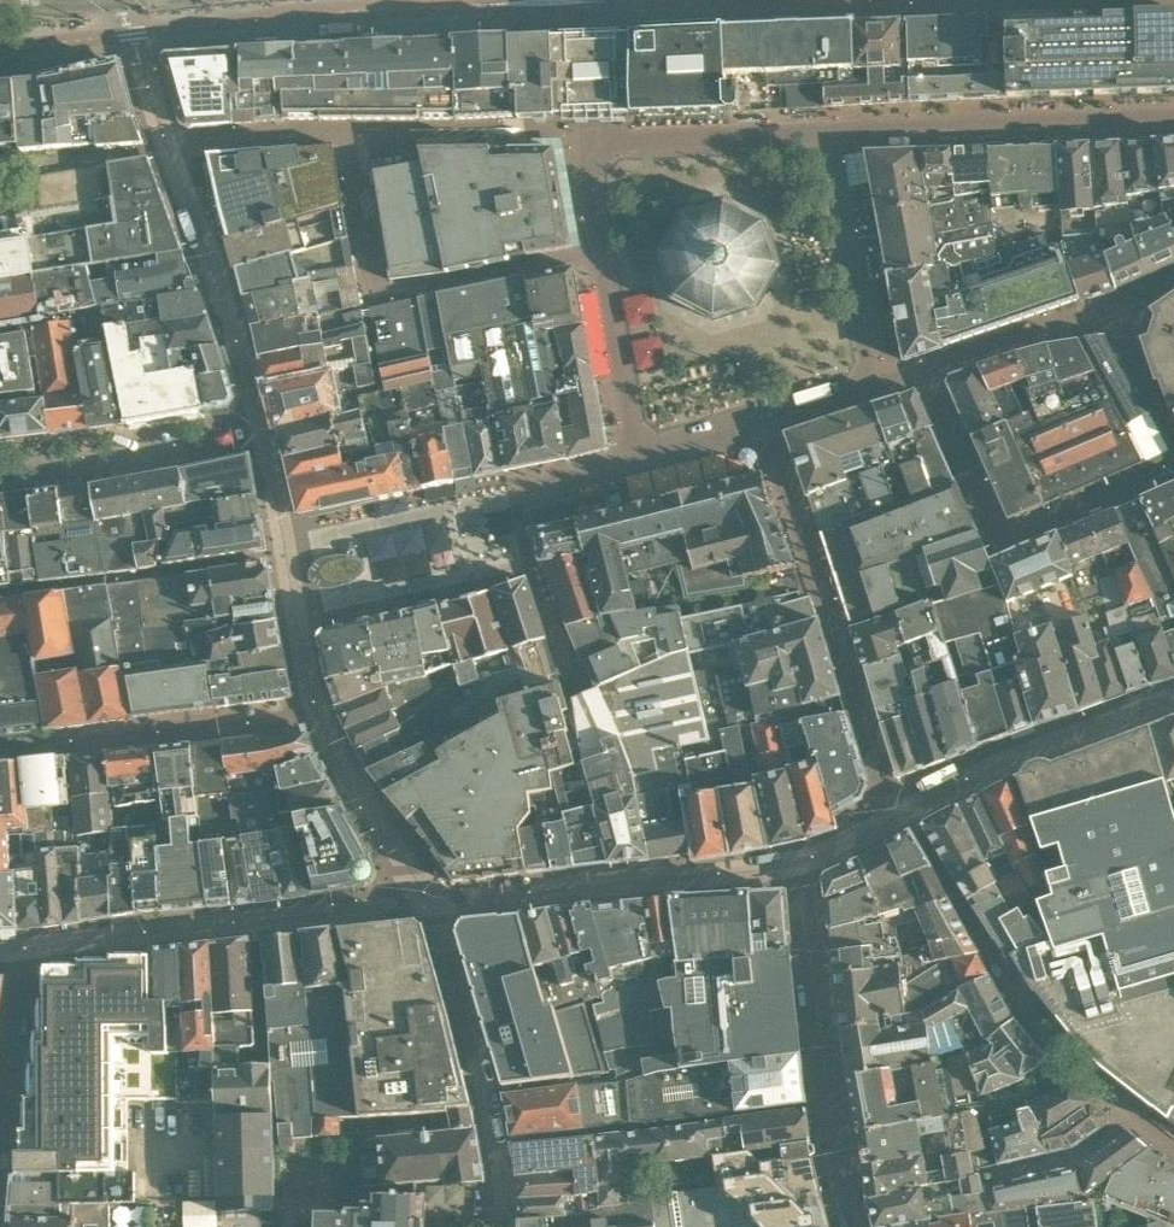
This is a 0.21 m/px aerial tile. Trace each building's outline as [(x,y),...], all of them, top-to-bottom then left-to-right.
[(1005,17),(1007,71),(1008,96),(1173,91),(1173,12),(1137,12),(1083,15),(1005,17)] [(988,17),(936,20),(938,61),(938,68),(986,65),(987,76),(987,77),(1001,76),(1001,71),(1007,71),(1005,17),(988,17)] [(788,86),(824,84),(854,83),(853,23),(853,18),(846,18),(847,19),(801,21),(801,20),(775,21),(775,22),(721,23),(719,29),(722,29),(725,90),(739,90),(738,73),(761,72),(761,73),(767,73),(768,86),(788,86)] [(908,62),(938,61),(936,20),(907,21),(907,28),(908,62)] [(853,23),(854,83),(867,82),(866,69),(885,68),(901,67),(900,22),(853,23)] [(740,111),(739,90),(725,90),(722,29),(719,29),(631,33),(631,35),(631,44),(630,86),(632,115),(740,111)] [(531,37),(509,38),(511,92),(512,92),(512,94),(517,94),(518,118),(548,117),(548,115),(555,115),(594,115),(632,115),(630,86),(631,44),(631,35),(592,36),(556,37),(552,37),(552,39),(531,40),(531,37)] [(241,49),(241,74),(242,96),(256,96),(282,95),(284,119),(349,118),(405,117),(456,119),(518,118),(517,94),(512,94),(512,92),(511,92),(509,38),(455,40),(455,42),(426,43),(403,44),(403,42),(347,45),(347,46),(296,47),(241,49)] [(256,122),(256,96),(242,96),(241,74),(236,74),(235,51),(169,55),(168,55),(164,62),(165,63),(182,122),(182,123),(189,127),(190,127),(256,122)] [(40,81),(15,83),(20,145),(20,151),(22,151),(75,146),(73,120),(96,119),(134,116),(120,65),(99,69),(98,67),(94,68),(94,70),(68,75),(67,74),(63,74),(63,76),(40,81)] [(854,83),(824,84),(825,104),(825,105),(836,105),(838,105),(867,104),(889,103),(888,79),(885,79),(885,68),(866,69),(867,82),(854,83)] [(987,76),(973,77),(974,99),(1008,97),(1008,96),(1007,71),(1001,71),(1001,76),(987,77),(987,76)] [(940,100),(974,99),(973,77),(971,77),(940,79),(940,78),(939,78),(940,100)] [(908,78),(888,79),(889,103),(910,102),(909,80),(908,80),(908,78)] [(910,102),(940,100),(939,78),(909,80),(910,102)] [(24,178),(22,151),(20,151),(20,145),(15,83),(0,84),(0,182),(24,178)] [(825,104),(824,84),(788,86),(789,105),(825,104)] [(750,90),(739,90),(740,111),(751,111),(751,98),(750,90)] [(256,122),(284,119),(282,95),(256,96),(256,122)] [(96,119),(98,144),(98,148),(144,144),(135,120),(134,116),(96,119)] [(73,120),(75,146),(98,144),(96,119),(73,120)] [(1152,141),(1160,203),(1173,238),(1173,140),(1152,141)] [(1095,216),(1099,231),(1130,219),(1128,208),(1160,203),(1152,141),(1141,142),(1088,144),(1095,216)] [(1088,144),(1056,145),(1060,206),(1062,236),(1100,235),(1099,231),(1095,216),(1088,144)] [(332,145),(209,155),(222,214),(338,180),(332,145)] [(987,147),(991,191),(992,206),(1020,208),(1020,209),(1022,211),(1031,211),(1033,208),(1060,206),(1056,145),(987,147)] [(968,148),(971,195),(991,191),(987,147),(968,148)] [(510,265),(509,258),(571,247),(562,199),(553,148),(420,149),(423,163),(447,272),(448,277),(510,265)] [(922,179),(953,178),(953,175),(951,148),(917,150),(922,179)] [(968,148),(951,148),(953,175),(953,178),(954,188),(956,197),(971,195),(968,148)] [(423,163),(420,149),(369,159),(372,173),(423,163)] [(954,188),(953,178),(922,179),(917,150),(877,151),(866,152),(848,155),(852,185),(871,182),(913,175),(914,182),(921,181),(922,184),(928,183),(929,186),(930,187),(954,188)] [(40,209),(161,191),(148,157),(108,164),(24,178),(0,182),(0,216),(40,209)] [(423,163),(372,173),(390,279),(447,272),(423,163)] [(913,175),(871,182),(877,211),(956,197),(954,188),(930,187),(929,186),(928,183),(922,184),(921,181),(914,182),(913,175)] [(343,206),(338,180),(222,214),(229,240),(343,206)] [(0,216),(0,243),(170,217),(161,191),(40,209),(0,216)] [(661,256),(665,269),(674,299),(714,320),(758,306),(778,266),(765,223),(725,202),(716,205),(713,195),(706,191),(692,196),(688,203),(691,213),(682,216),(661,256)] [(971,195),(956,197),(877,211),(883,244),(993,224),(992,210),(992,206),(991,191),(971,195)] [(1160,203),(1128,208),(1130,219),(1147,274),(1173,262),(1173,238),(1160,203)] [(229,240),(237,270),(348,238),(343,206),(229,240)] [(170,217),(0,243),(0,279),(88,266),(99,265),(123,261),(158,256),(183,252),(184,252),(184,251),(183,251),(170,217)] [(1147,274),(1130,219),(1099,231),(1100,235),(1104,253),(1116,288),(1147,274)] [(883,244),(890,274),(996,255),(996,252),(993,224),(883,244)] [(1080,301),(1081,300),(1064,248),(1063,241),(1045,241),(1043,234),(996,252),(996,255),(890,274),(908,359),(943,347),(1079,300),(1080,301)] [(1100,235),(1062,236),(1063,241),(1064,248),(1081,300),(1116,289),(1116,288),(1104,253),(1100,235)] [(348,238),(237,270),(244,298),(283,291),(282,285),(310,281),(309,274),(353,266),(348,238)] [(92,283),(96,309),(99,308),(198,291),(183,252),(158,256),(159,262),(116,268),(117,279),(92,283)] [(88,266),(0,279),(0,324),(70,313),(96,309),(92,283),(88,266)] [(360,304),(353,266),(309,274),(310,281),(282,285),(283,291),(244,298),(253,326),(253,327),(318,315),(321,315),(344,310),(360,304)] [(537,332),(550,330),(584,324),(574,266),(525,276),(537,332)] [(525,276),(437,294),(456,390),(463,426),(488,421),(495,424),(504,471),(566,459),(562,426),(557,395),(555,383),(554,375),(550,330),(537,332),(525,276)] [(198,291),(99,308),(102,328),(108,327),(163,320),(163,321),(163,323),(205,315),(205,316),(207,316),(198,291)] [(456,390),(437,294),(419,298),(430,355),(437,394),(456,390)] [(1163,302),(1163,301),(1146,312),(1138,334),(1145,354),(1146,353),(1159,381),(1162,379),(1173,397),(1173,297),(1163,302)] [(439,405),(437,394),(430,355),(419,298),(370,308),(380,365),(385,390),(358,396),(361,410),(363,421),(387,416),(407,412),(421,409),(439,405)] [(70,313),(89,428),(126,423),(126,424),(108,327),(102,328),(99,308),(96,309),(70,313)] [(363,311),(362,311),(362,310),(344,316),(347,329),(323,334),(322,332),(321,332),(318,315),(253,327),(260,356),(301,348),(324,345),(325,349),(343,346),(342,341),(367,337),(367,336),(365,325),(363,311)] [(89,428),(70,313),(0,324),(0,339),(27,334),(36,395),(44,394),(50,432),(89,428)] [(164,324),(167,336),(169,353),(218,347),(207,316),(205,316),(205,317),(164,324)] [(108,327),(126,424),(204,411),(196,368),(173,372),(169,353),(167,336),(142,339),(144,353),(133,355),(127,327),(163,321),(163,320),(108,327)] [(593,376),(584,324),(550,330),(554,375),(555,383),(593,376)] [(50,432),(44,394),(36,395),(27,334),(0,339),(0,438),(50,432)] [(1110,401),(1125,427),(1150,412),(1107,338),(1103,335),(1078,339),(1100,383),(1108,397),(1110,401)] [(367,337),(342,341),(343,346),(325,349),(324,345),(301,348),(260,356),(266,386),(371,364),(367,337)] [(1078,339),(1047,345),(1058,384),(1061,394),(1070,417),(1110,401),(1108,397),(1100,383),(1078,339)] [(1047,345),(1016,353),(1026,379),(1019,381),(1023,392),(1039,427),(1040,429),(1070,417),(1061,394),(1058,384),(1047,345)] [(196,368),(204,411),(230,407),(235,399),(218,347),(169,353),(173,372),(196,368)] [(1013,395),(1023,392),(1019,381),(1026,379),(1016,353),(978,366),(989,392),(1008,386),(1013,395)] [(275,416),(319,404),(336,400),(350,391),(376,385),(371,364),(266,386),(275,416)] [(989,392),(978,366),(950,377),(947,384),(971,437),(1006,422),(1014,438),(1039,427),(1023,392),(1013,395),(1008,386),(989,392)] [(606,448),(593,376),(555,383),(557,395),(568,393),(573,425),(562,426),(566,459),(606,448)] [(463,426),(456,390),(437,394),(439,405),(454,481),(473,478),(463,426)] [(899,397),(924,468),(945,459),(931,429),(929,424),(917,390),(899,397)] [(367,435),(363,421),(361,410),(353,412),(349,394),(350,393),(350,391),(336,400),(319,404),(323,419),(278,429),(286,459),(352,443),(351,439),(367,435)] [(894,464),(883,468),(896,505),(932,491),(924,468),(899,397),(873,405),(894,464)] [(1110,401),(1070,417),(1040,429),(1039,427),(1014,438),(1043,505),(1086,487),(1143,463),(1125,427),(1110,401)] [(323,419),(319,404),(275,416),(278,429),(323,419)] [(439,405),(421,409),(438,484),(454,481),(439,405)] [(799,462),(807,495),(847,480),(846,479),(851,477),(850,474),(864,469),(866,473),(883,468),(894,464),(873,405),(847,413),(788,432),(799,462)] [(421,409),(407,412),(422,488),(438,484),(421,409)] [(407,491),(422,488),(407,412),(387,416),(396,455),(399,454),(407,491)] [(463,426),(473,478),(504,471),(495,424),(488,421),(463,426)] [(1006,422),(971,437),(1005,514),(1013,517),(1043,505),(1014,438),(1006,422)] [(370,448),(367,435),(351,439),(352,443),(286,459),(298,514),(407,491),(399,454),(396,455),(397,455),(344,467),(342,454),(370,448)] [(188,505),(164,510),(170,540),(175,529),(185,528),(185,531),(197,530),(209,528),(206,523),(205,523),(204,519),(215,517),(214,505),(219,504),(218,502),(256,496),(250,463),(249,456),(243,457),(181,470),(188,505)] [(924,468),(932,491),(955,482),(945,459),(924,468)] [(820,534),(896,505),(883,468),(866,473),(864,469),(850,474),(851,477),(846,479),(847,480),(807,495),(820,534)] [(90,486),(106,573),(157,567),(161,541),(170,540),(164,510),(188,505),(181,470),(180,469),(90,486)] [(601,618),(637,612),(634,598),(649,595),(646,582),(631,586),(628,575),(680,562),(687,598),(746,585),(744,577),(797,566),(771,507),(765,472),(650,500),(623,507),(577,519),(571,521),(585,567),(593,594),(601,618)] [(843,603),(848,618),(888,606),(880,581),(902,576),(900,569),(927,559),(924,551),(977,533),(955,482),(932,491),(896,505),(820,534),(843,603)] [(1152,532),(1173,520),(1173,484),(1139,499),(1152,532)] [(40,581),(106,573),(90,486),(58,490),(64,526),(34,530),(40,581)] [(29,493),(34,530),(64,526),(58,490),(29,493)] [(7,549),(9,565),(11,584),(40,581),(34,530),(29,493),(0,497),(0,526),(1,532),(5,531),(7,549)] [(260,521),(256,496),(218,502),(219,504),(214,505),(215,517),(204,519),(205,523),(206,523),(209,528),(210,535),(220,534),(218,527),(260,521)] [(1152,532),(1139,499),(1114,510),(1128,544),(1136,563),(1159,620),(1173,663),(1173,588),(1152,532)] [(1114,510),(1085,522),(1100,561),(1106,577),(1117,571),(1109,551),(1128,544),(1114,510)] [(1152,532),(1173,588),(1173,520),(1152,532)] [(265,551),(265,550),(260,521),(218,527),(220,534),(210,535),(209,528),(197,530),(178,532),(164,562),(164,566),(202,560),(265,551)] [(541,561),(566,558),(569,569),(585,567),(571,521),(561,523),(561,524),(531,530),(540,561),(541,561)] [(1073,572),(1100,561),(1085,522),(1064,531),(1058,534),(1073,572)] [(942,587),(947,602),(1000,586),(990,562),(977,533),(924,551),(927,559),(936,588),(942,587)] [(1015,552),(990,562),(1000,586),(947,602),(931,607),(945,645),(946,645),(945,644),(955,641),(955,642),(980,634),(993,671),(1003,667),(1015,663),(1019,679),(1033,727),(1080,711),(1059,645),(1067,642),(1048,587),(1074,576),(1073,572),(1058,534),(1057,535),(1057,534),(1032,545),(1032,544),(1015,551),(1015,552)] [(9,565),(7,549),(0,550),(0,566),(9,565)] [(334,581),(339,581),(344,581),(349,579),(354,577),(358,574),(360,573),(362,570),(363,568),(363,565),(362,563),(360,561),(357,560),(355,559),(350,558),(345,558),(339,559),(334,560),(330,563),(325,565),(323,567),(322,569),(321,572),(321,574),(322,577),(324,578),(326,580),(329,581),(334,581)] [(545,571),(558,602),(593,594),(585,567),(569,569),(566,558),(541,561),(545,571)] [(876,619),(897,612),(929,602),(931,607),(947,602),(942,587),(936,588),(927,559),(900,569),(902,576),(880,581),(888,606),(848,618),(849,622),(874,613),(876,619)] [(1106,577),(1100,561),(1073,572),(1074,576),(1099,660),(1092,662),(1104,701),(1125,694),(1105,629),(1111,627),(1098,580),(1106,577)] [(144,628),(185,622),(233,615),(231,604),(273,599),(268,563),(187,574),(138,581),(144,628)] [(1117,571),(1149,686),(1173,678),(1173,663),(1159,620),(1136,563),(1117,571)] [(9,565),(0,566),(0,585),(11,584),(9,565)] [(1149,686),(1117,571),(1106,577),(1098,580),(1111,627),(1105,629),(1125,694),(1149,686)] [(1099,660),(1074,576),(1048,587),(1067,642),(1059,645),(1080,711),(1104,701),(1092,662),(1099,660)] [(492,590),(511,645),(545,635),(526,578),(492,590)] [(479,678),(474,660),(510,649),(490,591),(486,592),(485,591),(468,596),(467,598),(455,601),(438,606),(450,651),(449,651),(452,664),(453,664),(459,683),(479,678)] [(558,602),(567,625),(601,618),(593,594),(558,602)] [(681,617),(688,649),(705,719),(727,715),(729,728),(739,726),(758,724),(779,720),(783,711),(804,707),(836,698),(836,699),(840,698),(839,696),(840,696),(839,691),(838,691),(832,669),(826,647),(819,625),(820,625),(817,618),(815,610),(812,602),(810,596),(791,601),(788,594),(774,596),(762,599),(762,600),(742,605),(713,611),(681,617)] [(24,596),(0,599),(0,639),(30,635),(24,596)] [(233,615),(185,622),(188,637),(207,634),(234,626),(277,620),(273,599),(231,604),(233,615)] [(710,599),(678,606),(681,617),(713,611),(710,599)] [(931,607),(929,602),(897,612),(905,642),(907,641),(908,643),(927,637),(932,651),(930,652),(934,663),(942,660),(950,684),(930,691),(949,759),(980,746),(962,692),(958,681),(950,655),(946,645),(945,645),(931,607)] [(450,651),(438,606),(415,612),(427,674),(445,668),(444,667),(441,652),(449,651),(450,651)] [(661,658),(688,649),(681,617),(678,606),(637,612),(601,618),(615,648),(583,662),(595,687),(661,658)] [(405,706),(424,742),(455,727),(446,709),(464,700),(459,686),(459,683),(453,664),(452,664),(444,667),(445,668),(427,674),(415,612),(371,621),(381,669),(385,686),(380,688),(390,699),(402,692),(405,706)] [(907,644),(908,643),(907,641),(905,642),(897,612),(876,619),(852,627),(865,668),(901,656),(899,651),(904,651),(909,649),(907,644)] [(567,625),(583,662),(615,648),(601,618),(567,625)] [(324,632),(318,640),(322,656),(327,681),(381,669),(371,621),(324,632)] [(980,686),(962,692),(980,746),(1007,736),(987,673),(993,671),(980,634),(955,642),(967,679),(971,680),(977,678),(980,686)] [(513,647),(518,667),(519,667),(525,693),(560,683),(545,635),(511,645),(512,647),(513,647)] [(210,663),(212,678),(232,676),(233,680),(248,677),(287,671),(282,647),(239,655),(227,656),(228,660),(210,663)] [(627,758),(633,778),(660,771),(655,751),(675,747),(675,748),(682,746),(710,740),(705,719),(688,649),(661,658),(595,687),(618,737),(627,758)] [(918,669),(915,661),(913,662),(909,649),(904,651),(899,651),(901,656),(905,678),(913,676),(917,674),(918,669)] [(905,678),(901,656),(865,668),(877,710),(904,701),(910,700),(904,679),(905,678)] [(926,768),(949,759),(930,691),(927,677),(925,669),(922,657),(914,660),(915,661),(918,669),(917,674),(913,676),(918,698),(910,700),(904,701),(926,768)] [(479,678),(459,683),(459,686),(464,700),(446,709),(455,727),(424,742),(425,744),(367,772),(366,772),(383,793),(436,763),(432,756),(502,715),(498,701),(525,693),(519,667),(518,667),(492,674),(479,679),(479,678)] [(1003,667),(993,671),(987,673),(1007,736),(1033,727),(1019,679),(1009,682),(1003,667)] [(336,708),(380,688),(385,686),(381,669),(327,681),(336,708)] [(217,707),(292,697),(287,671),(248,677),(233,680),(232,676),(212,678),(217,707)] [(529,794),(542,792),(560,789),(557,771),(576,766),(571,749),(566,732),(569,732),(563,712),(568,710),(560,683),(525,693),(498,701),(502,715),(432,756),(436,763),(383,793),(384,794),(384,793),(409,821),(419,832),(418,833),(420,835),(425,840),(434,851),(433,852),(440,862),(441,863),(447,871),(446,871),(454,883),(463,881),(477,879),(485,878),(485,879),(495,878),(495,877),(505,876),(505,877),(516,876),(519,875),(519,874),(527,873),(519,830),(531,814),(531,807),(529,794)] [(380,688),(336,708),(347,730),(380,716),(393,711),(405,706),(402,692),(390,699),(380,688)] [(926,768),(904,701),(877,710),(896,772),(904,776),(926,768)] [(424,742),(405,706),(393,711),(380,716),(390,734),(357,750),(367,772),(425,744),(424,742)] [(836,829),(838,828),(834,815),(862,798),(866,786),(844,714),(802,722),(808,738),(813,759),(817,758),(820,766),(818,766),(824,786),(825,785),(836,829)] [(721,730),(729,728),(727,715),(705,719),(710,740),(682,746),(684,760),(685,760),(690,787),(681,789),(681,800),(685,822),(691,854),(692,860),(730,855),(732,854),(720,791),(734,789),(721,730)] [(380,716),(347,730),(357,750),(390,734),(380,716)] [(1149,728),(1173,816),(1173,718),(1149,728)] [(734,789),(755,785),(769,847),(805,839),(780,726),(779,720),(758,724),(739,726),(729,728),(721,730),(734,789)] [(836,829),(825,785),(824,786),(818,766),(820,766),(817,758),(813,759),(808,738),(802,722),(780,726),(805,839),(806,839),(836,829)] [(196,789),(199,823),(229,820),(233,819),(230,796),(274,790),(272,770),(277,769),(277,768),(315,756),(316,755),(305,727),(288,732),(270,736),(260,738),(191,745),(196,789)] [(1149,728),(1016,778),(1042,851),(1059,846),(1065,868),(1044,876),(1051,898),(1038,903),(1048,931),(1044,933),(1045,936),(1011,956),(1033,992),(1035,991),(1070,1036),(1099,1068),(1106,1073),(1107,1072),(1168,1119),(1169,1117),(1173,1120),(1173,816),(1149,728)] [(627,758),(618,737),(602,742),(603,744),(597,746),(600,754),(605,752),(606,754),(582,763),(609,863),(649,859),(637,796),(633,778),(627,758)] [(196,789),(191,745),(156,748),(162,792),(196,789)] [(684,760),(682,746),(675,748),(675,747),(655,751),(660,771),(633,778),(637,796),(649,859),(650,859),(650,860),(691,854),(685,822),(675,823),(669,791),(681,789),(690,787),(685,760),(684,760)] [(162,792),(156,748),(151,750),(155,783),(158,802),(160,801),(163,823),(163,830),(169,835),(173,835),(174,847),(159,848),(160,873),(161,911),(208,907),(201,844),(199,823),(196,789),(162,792)] [(114,788),(155,783),(151,750),(106,754),(110,788),(114,788)] [(75,797),(106,793),(102,754),(70,757),(75,797)] [(111,793),(112,808),(116,808),(114,788),(110,788),(106,754),(102,754),(106,793),(111,793)] [(272,770),(274,790),(275,794),(329,781),(315,756),(277,768),(277,769),(272,770)] [(58,806),(60,831),(71,830),(70,821),(77,821),(75,797),(70,757),(23,762),(27,805),(27,810),(58,806)] [(27,805),(23,762),(0,764),(0,807),(27,805)] [(609,863),(582,763),(576,766),(557,771),(560,789),(575,867),(609,863)] [(981,795),(1025,891),(1027,890),(1038,903),(1051,898),(1044,876),(1065,868),(1059,846),(1042,851),(1016,778),(1009,781),(981,795)] [(299,897),(315,894),(295,815),(343,808),(329,781),(275,794),(277,814),(264,815),(283,899),(299,897)] [(158,802),(155,783),(114,788),(116,808),(158,802)] [(732,854),(769,847),(755,785),(734,789),(720,791),(732,854)] [(575,867),(560,789),(542,792),(544,826),(552,870),(575,867)] [(239,819),(254,902),(283,899),(264,815),(277,814),(275,794),(274,790),(230,796),(233,819),(239,819)] [(527,873),(552,870),(544,826),(542,792),(529,794),(531,807),(536,807),(537,827),(519,830),(527,873)] [(75,797),(77,821),(78,829),(79,836),(113,832),(113,830),(115,829),(112,808),(111,793),(106,793),(75,797)] [(959,806),(998,884),(1007,902),(1015,899),(1025,891),(981,795),(959,806)] [(19,928),(16,872),(11,872),(9,835),(22,835),(23,859),(30,859),(27,810),(27,805),(0,807),(0,929),(19,928)] [(44,927),(65,924),(59,856),(60,856),(58,832),(60,831),(58,806),(27,810),(30,859),(38,858),(39,869),(44,927)] [(922,826),(968,901),(998,884),(959,806),(922,826)] [(375,868),(343,808),(295,815),(315,894),(367,885),(366,878),(369,871),(375,868)] [(229,820),(199,823),(201,844),(208,907),(233,905),(254,902),(239,819),(233,819),(229,820)] [(59,856),(65,924),(82,922),(81,897),(80,897),(80,890),(81,890),(80,847),(79,836),(78,829),(77,821),(70,821),(71,830),(60,831),(58,832),(60,856),(59,856)] [(133,852),(134,864),(137,913),(161,911),(160,873),(159,848),(158,837),(157,823),(132,824),(132,827),(130,828),(133,852)] [(110,878),(111,917),(137,913),(134,864),(125,865),(125,853),(133,852),(130,828),(115,829),(113,830),(113,832),(112,851),(112,866),(113,878),(110,878)] [(81,897),(82,922),(111,917),(110,878),(113,878),(112,866),(112,851),(113,832),(79,836),(80,847),(81,890),(80,890),(80,897),(81,897)] [(922,906),(947,899),(931,869),(910,833),(888,845),(902,879),(911,875),(922,906)] [(903,959),(920,957),(918,950),(930,948),(929,942),(924,931),(914,909),(922,906),(911,875),(902,879),(888,845),(860,860),(869,883),(881,917),(882,923),(886,940),(897,938),(903,956),(903,959)] [(824,882),(826,899),(869,883),(860,860),(859,859),(828,873),(824,882)] [(16,871),(16,872),(19,928),(44,927),(39,869),(16,871)] [(830,929),(881,917),(869,883),(826,899),(830,929)] [(1023,913),(1015,899),(1007,902),(998,884),(968,901),(993,940),(994,939),(1006,958),(1011,956),(1045,936),(1044,933),(1040,925),(1035,922),(1023,913)] [(776,892),(774,892),(750,893),(755,954),(788,948),(784,899),(776,892)] [(750,893),(670,898),(677,956),(667,959),(671,980),(659,983),(666,1008),(649,1011),(654,1040),(628,1045),(604,1052),(610,1072),(612,1077),(612,1083),(627,1081),(658,1072),(799,1055),(788,948),(755,954),(750,893)] [(655,963),(659,983),(671,980),(667,959),(677,956),(670,898),(645,900),(652,946),(655,946),(658,962),(655,963)] [(914,909),(924,931),(929,930),(928,924),(956,916),(947,899),(922,906),(914,909)] [(597,1045),(605,1073),(610,1072),(604,1052),(628,1045),(654,1040),(649,1011),(666,1008),(659,983),(655,963),(658,962),(655,946),(652,946),(645,900),(592,905),(613,979),(615,988),(606,991),(603,995),(605,1002),(593,1005),(599,1031),(602,1044),(597,1045)] [(570,908),(584,954),(593,951),(596,964),(588,967),(587,967),(588,972),(589,976),(595,974),(598,984),(613,979),(592,905),(570,908)] [(576,971),(587,967),(588,967),(584,954),(570,908),(548,911),(563,960),(572,957),(576,971)] [(603,995),(598,984),(595,974),(589,976),(588,972),(577,975),(576,971),(572,957),(563,960),(548,911),(520,915),(547,1009),(554,1007),(583,997),(585,1002),(591,999),(593,1005),(605,1002),(603,995)] [(547,1009),(520,915),(504,917),(500,917),(500,916),(481,918),(464,919),(464,921),(462,922),(457,930),(458,932),(456,932),(464,959),(466,958),(467,962),(465,963),(473,989),(475,989),(476,993),(474,993),(482,1020),(484,1019),(485,1023),(483,1024),(491,1050),(493,1050),(494,1054),(493,1054),(503,1086),(535,1082),(574,1076),(605,1073),(597,1045),(585,1003),(555,1011),(554,1007),(547,1009)] [(929,930),(924,931),(929,942),(970,939),(956,916),(928,924),(929,930)] [(881,917),(830,929),(832,952),(872,946),(874,960),(903,956),(897,938),(886,940),(882,923),(881,917)] [(360,1117),(367,1117),(429,1113),(448,1112),(448,1108),(471,1106),(469,1100),(465,1083),(448,1014),(423,926),(419,923),(415,920),(338,929),(353,983),(345,985),(350,1058),(355,1083),(359,1083),(360,1117)] [(338,929),(302,934),(308,990),(314,1077),(314,1108),(315,1118),(340,1118),(360,1117),(359,1083),(355,1083),(350,1058),(345,985),(353,983),(338,929)] [(302,933),(263,938),(267,987),(266,988),(271,1034),(270,1034),(271,1063),(272,1079),(276,1079),(280,1149),(290,1148),(291,1151),(302,1151),(302,1147),(306,1146),(305,1139),(315,1138),(315,1136),(315,1118),(314,1108),(314,1077),(308,990),(302,934),(302,933)] [(970,939),(929,942),(930,948),(918,950),(920,957),(922,964),(978,954),(970,939)] [(249,940),(211,944),(215,1035),(254,1031),(253,1012),(249,940)] [(215,1101),(215,1035),(211,944),(180,948),(185,1053),(177,1052),(177,1099),(178,1099),(177,1103),(211,1101),(215,1101)] [(834,974),(835,974),(905,965),(903,959),(903,956),(874,960),(872,946),(832,952),(834,974)] [(168,1054),(177,1052),(185,1053),(180,948),(152,951),(152,957),(150,957),(151,1004),(167,1003),(168,1054)] [(989,975),(978,954),(922,964),(920,957),(903,959),(905,965),(835,974),(841,1029),(880,1024),(879,1019),(906,1015),(989,975)] [(115,1172),(115,1153),(115,1100),(177,1099),(177,1052),(168,1054),(167,1003),(151,1004),(150,957),(145,957),(145,956),(143,956),(143,957),(113,957),(113,956),(111,956),(111,962),(80,962),(80,961),(78,961),(78,967),(45,967),(45,1000),(39,1000),(39,1002),(40,1002),(41,1033),(35,1033),(35,1035),(36,1035),(36,1065),(30,1065),(30,1067),(31,1067),(31,1097),(25,1098),(25,1099),(26,1100),(26,1130),(21,1130),(21,1132),(22,1153),(18,1153),(18,1174),(115,1172)] [(936,1069),(968,1060),(967,1056),(1013,1019),(989,975),(906,1015),(879,1019),(880,1024),(841,1029),(848,1076),(935,1063),(936,1069)] [(968,1060),(974,1076),(994,1068),(1004,1059),(1002,1056),(1030,1039),(1013,1019),(967,1056),(968,1060)] [(218,1119),(220,1196),(220,1198),(275,1196),(273,1115),(272,1079),(271,1063),(240,1065),(240,1047),(252,1046),(255,1044),(254,1031),(215,1035),(215,1101),(216,1119),(218,1119)] [(1024,1075),(1048,1060),(1030,1039),(1002,1056),(1004,1059),(994,1068),(974,1076),(980,1093),(981,1096),(1018,1081),(1019,1082),(1025,1079),(1024,1075)] [(627,1081),(631,1122),(644,1123),(654,1122),(805,1103),(805,1100),(804,1100),(800,1069),(801,1069),(799,1055),(658,1072),(627,1081)] [(980,1093),(974,1076),(968,1060),(936,1069),(935,1063),(848,1076),(858,1133),(924,1121),(969,1112),(975,1115),(971,1095),(980,1093)] [(577,1086),(577,1085),(504,1095),(508,1116),(512,1137),(583,1128),(583,1129),(631,1122),(627,1081),(612,1083),(600,1083),(577,1086)] [(1042,1138),(1058,1126),(1090,1103),(1071,1087),(1028,1104),(1030,1107),(1034,1114),(1042,1138)] [(1106,1116),(1090,1103),(1058,1126),(1068,1142),(1064,1144),(1066,1149),(1072,1147),(1106,1124),(1107,1117),(1106,1116)] [(379,1137),(379,1131),(349,1134),(351,1150),(379,1147),(379,1154),(361,1156),(364,1187),(382,1186),(445,1181),(445,1186),(485,1182),(480,1151),(479,1145),(475,1126),(471,1106),(448,1108),(448,1112),(429,1113),(432,1131),(415,1133),(414,1129),(396,1131),(397,1135),(379,1137)] [(1047,1153),(1042,1138),(1034,1114),(1030,1107),(1017,1112),(1020,1121),(989,1131),(998,1165),(1047,1153)] [(724,1120),(707,1123),(710,1156),(713,1155),(713,1157),(749,1152),(749,1151),(782,1147),(807,1144),(807,1145),(809,1145),(805,1110),(724,1120)] [(858,1133),(864,1165),(924,1155),(925,1159),(942,1157),(971,1152),(971,1153),(985,1149),(977,1116),(975,1115),(969,1112),(924,1121),(858,1133)] [(340,1118),(315,1118),(315,1136),(341,1135),(340,1118)] [(654,1163),(710,1156),(707,1123),(696,1125),(651,1130),(628,1133),(622,1133),(594,1137),(597,1160),(600,1192),(599,1193),(600,1207),(621,1205),(621,1204),(630,1203),(625,1166),(654,1162),(654,1163)] [(1047,1153),(1066,1149),(1064,1144),(1068,1142),(1058,1126),(1042,1138),(1047,1153)] [(1128,1132),(1079,1165),(1088,1201),(1094,1200),(1103,1200),(1102,1190),(1106,1187),(1105,1181),(1112,1176),(1148,1149),(1128,1132)] [(600,1210),(600,1207),(599,1193),(600,1192),(597,1160),(594,1137),(594,1136),(513,1144),(516,1161),(519,1176),(566,1171),(567,1174),(568,1175),(575,1176),(576,1197),(586,1195),(589,1212),(600,1210)] [(761,1163),(754,1157),(749,1152),(713,1157),(714,1163),(718,1191),(685,1196),(681,1201),(682,1209),(682,1211),(682,1212),(685,1212),(687,1226),(815,1226),(826,1225),(827,1226),(830,1226),(819,1188),(813,1158),(811,1158),(810,1151),(809,1145),(807,1145),(807,1144),(782,1147),(782,1153),(783,1161),(761,1163)] [(1167,1225),(1160,1222),(1145,1173),(1155,1170),(1161,1159),(1148,1149),(1112,1176),(1105,1181),(1106,1187),(1102,1190),(1103,1200),(1147,1217),(1149,1226),(1168,1226),(1167,1225)] [(971,1152),(942,1157),(944,1171),(927,1174),(925,1159),(924,1155),(864,1165),(863,1166),(868,1197),(979,1177),(979,1175),(976,1176),(971,1153),(971,1152)] [(1161,1159),(1155,1170),(1145,1173),(1160,1222),(1167,1225),(1168,1226),(1173,1226),(1173,1225),(1173,1167),(1160,1162),(1161,1159)] [(991,1213),(1088,1201),(1079,1165),(985,1186),(991,1213)] [(519,1176),(520,1199),(565,1197),(565,1204),(577,1206),(578,1214),(589,1212),(586,1195),(576,1197),(575,1176),(568,1175),(567,1174),(566,1171),(519,1176)] [(109,1203),(135,1201),(134,1172),(126,1172),(115,1173),(115,1172),(18,1174),(14,1174),(10,1216),(78,1218),(78,1204),(109,1203)] [(991,1213),(985,1186),(981,1188),(979,1177),(868,1197),(868,1198),(875,1226),(888,1226),(954,1215),(970,1214),(991,1213)] [(426,1196),(399,1195),(399,1193),(394,1193),(394,1195),(374,1195),(374,1204),(349,1203),(348,1213),(317,1213),(317,1226),(426,1226),(426,1196)] [(630,1203),(621,1204),(621,1205),(600,1207),(600,1210),(589,1212),(578,1214),(566,1216),(520,1219),(519,1226),(665,1226),(664,1217),(669,1217),(668,1213),(666,1200),(667,1200),(667,1196),(650,1198),(649,1196),(645,1197),(646,1200),(630,1203)] [(566,1216),(578,1214),(577,1206),(565,1204),(565,1197),(520,1199),(520,1219),(566,1216)] [(184,1226),(217,1226),(216,1200),(183,1201),(184,1226)] [(970,1214),(972,1226),(1097,1226),(1094,1200),(1088,1201),(991,1213),(970,1214)] [(10,1216),(9,1226),(109,1226),(109,1203),(78,1204),(78,1218),(10,1216)] [(685,1212),(682,1212),(682,1211),(668,1213),(669,1217),(664,1217),(665,1226),(687,1226),(685,1212)] [(888,1226),(972,1226),(970,1214),(954,1215),(888,1226)]
